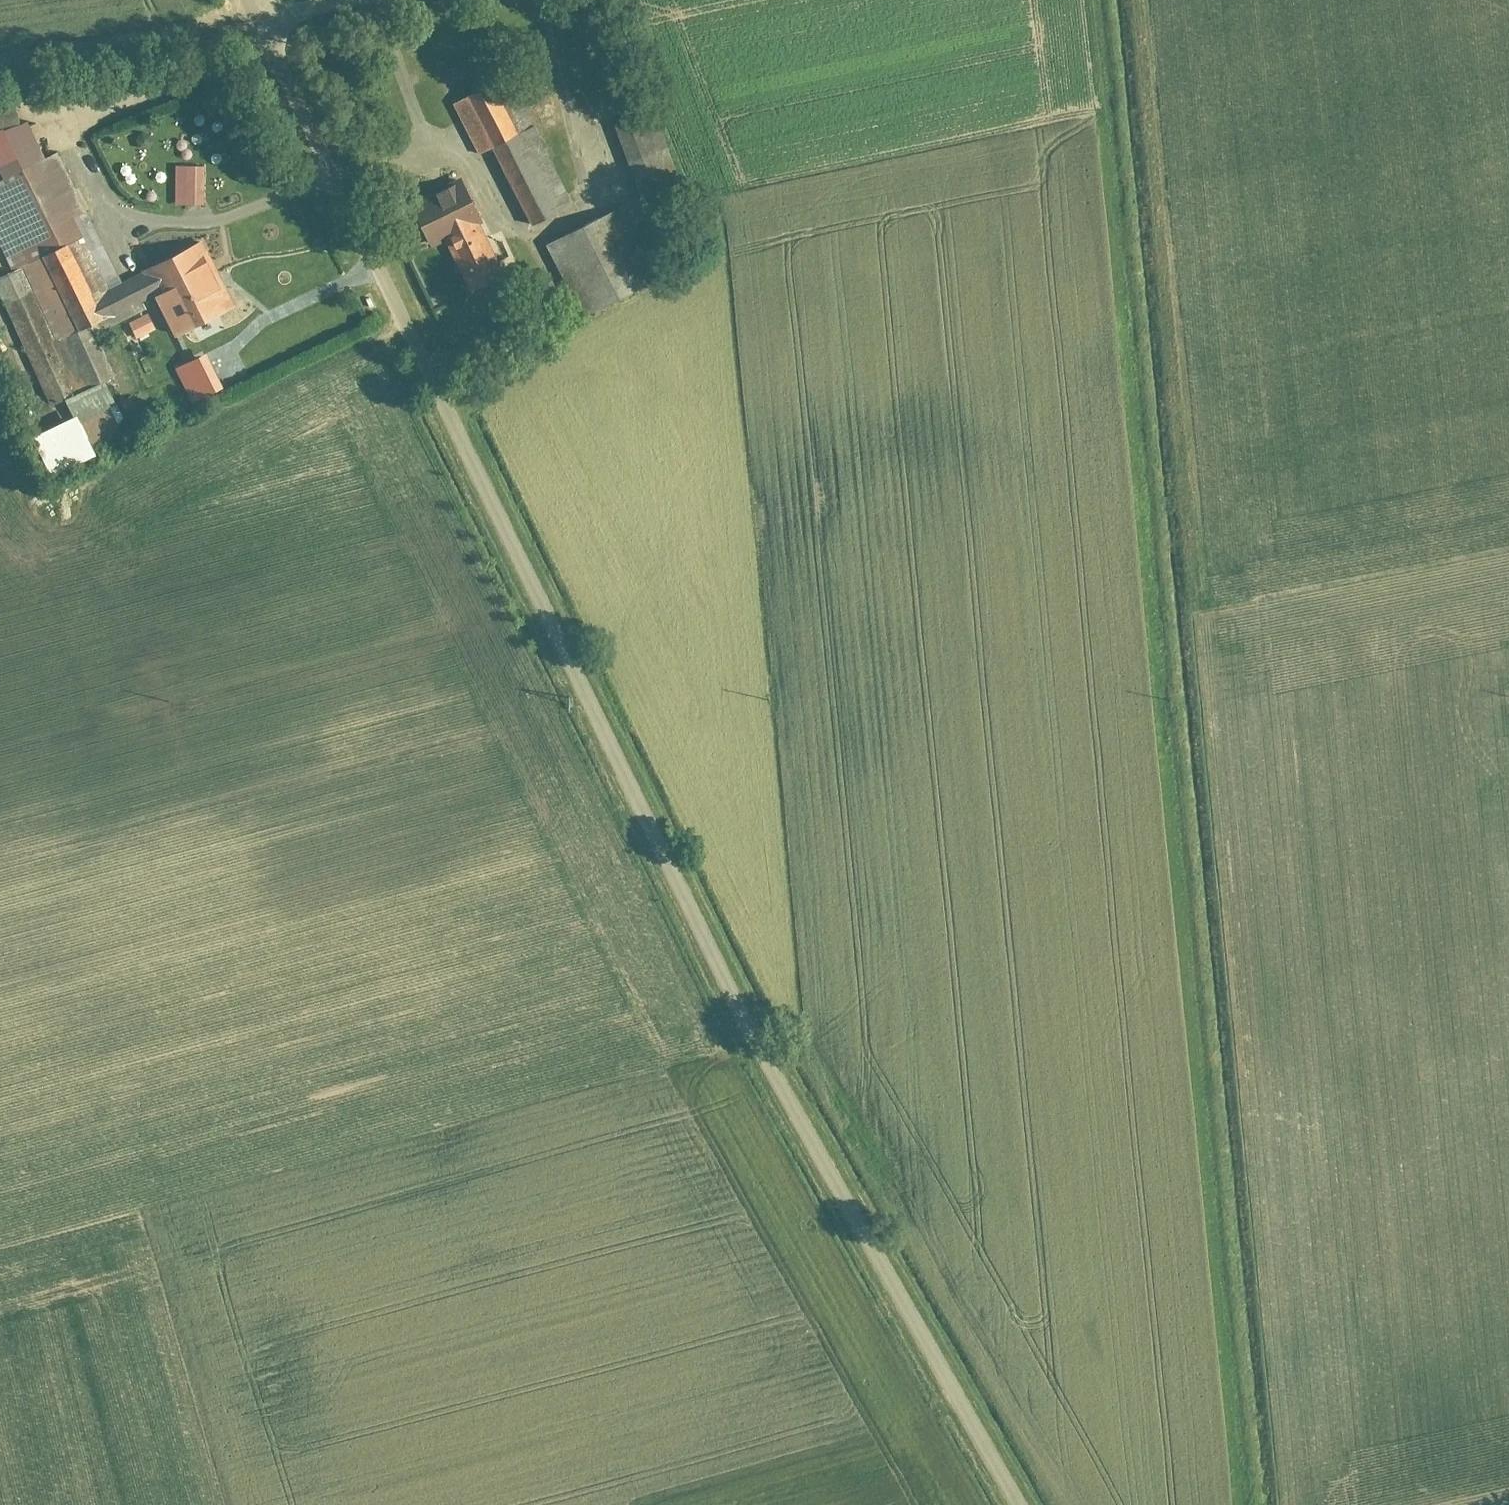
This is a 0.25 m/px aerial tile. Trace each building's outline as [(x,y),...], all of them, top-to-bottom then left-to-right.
[(508,77),(453,104),(478,153),(489,148),(530,230),(574,208),(508,77)] [(86,214),(58,156),(39,164),(19,120),(15,122),(11,97),(0,98),(0,178),(3,185),(0,186),(0,260),(7,275),(0,278),(0,306),(47,413),(67,405),(93,456),(124,440),(106,406),(115,402),(108,387),(138,374),(115,322),(155,305),(172,342),(233,314),(201,244),(107,291),(73,221),(86,214)] [(654,112),(612,126),(646,225),(688,211),(654,112)] [(239,152),(235,172),(255,177),(260,157),(239,152)] [(175,169),(173,205),(200,207),(203,171),(175,169)] [(445,241),(467,289),(505,272),(463,179),(408,205),(428,249),(445,241)] [(545,249),(581,323),(653,289),(617,214),(545,249)]
